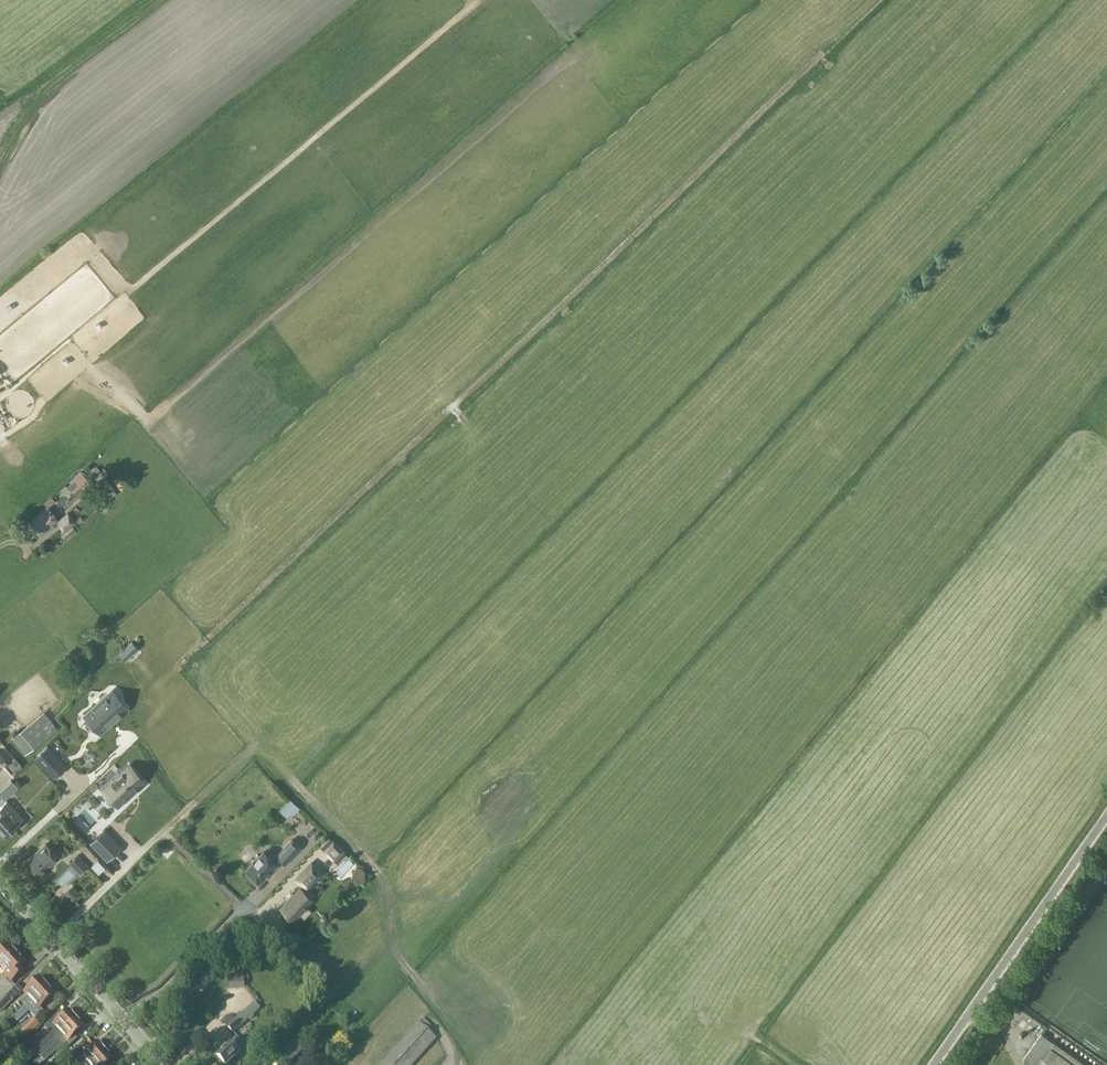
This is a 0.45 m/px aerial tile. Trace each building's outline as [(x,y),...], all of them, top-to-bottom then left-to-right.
[(103,497),(91,483),(92,481),(83,471),(80,471),(69,481),(71,483),(68,486),(76,496),(84,489),(97,503),(103,497)] [(49,507),(31,521),(42,535),(59,522),(66,532),(73,526),(77,523),(68,512),(59,519),(49,507)] [(119,654),(125,660),(138,648),(136,646),(132,642),(123,650),(119,654)] [(111,691),(85,715),(100,732),(126,708),(111,691)] [(52,731),(40,714),(16,733),(29,749),(52,731)] [(35,758),(53,778),(66,766),(48,746),(35,758)] [(129,765),(103,789),(119,805),(144,781),(129,765)] [(0,791),(0,795),(4,799),(18,787),(12,780),(0,791)] [(290,800),(284,806),(293,815),(299,808),(290,800)] [(22,818),(7,801),(0,807),(0,809),(2,811),(0,813),(0,829),(5,834),(22,818)] [(123,847),(106,829),(91,843),(108,861),(123,847)] [(345,850),(333,839),(322,851),(334,862),(345,850)] [(271,858),(264,851),(260,856),(258,854),(251,861),(253,863),(247,870),(249,872),(246,874),(254,882),(256,879),(259,881),(276,863),(276,862),(280,858),(285,864),(300,848),(292,840),(277,855),(276,853),(271,858)] [(58,856),(46,843),(26,862),(38,875),(58,856)] [(78,855),(70,862),(80,872),(87,865),(78,855)] [(313,899),(312,899),(316,895),(308,888),(322,873),(312,863),(296,879),(303,885),(294,894),(292,893),(286,900),(287,902),(281,908),(284,911),(282,913),(288,919),(290,917),(293,920),(299,914),(304,919),(312,911),(307,906),(313,899)] [(80,893),(73,885),(65,893),(72,900),(80,893)] [(5,917),(2,920),(7,926),(10,923),(5,917)] [(279,944),(289,955),(300,945),(298,943),(292,937),(290,935),(279,944)] [(17,952),(12,946),(10,947),(8,945),(0,952),(0,966),(1,967),(17,952)] [(0,981),(0,983),(3,986),(0,988),(0,999),(1,1000),(6,995),(15,986),(10,980),(23,969),(19,965),(23,961),(21,959),(22,957),(17,952),(1,967),(5,972),(0,976),(0,978),(2,980),(0,981)] [(214,968),(191,987),(197,994),(220,975),(214,968)] [(244,974),(229,974),(229,984),(244,983),(244,982),(250,982),(250,975),(244,975),(244,974)] [(24,990),(28,995),(22,1000),(25,1004),(46,986),(39,977),(24,990)] [(0,1001),(0,1010),(6,1003),(7,1004),(12,1000),(22,990),(16,984),(15,986),(6,995),(1,1000),(0,1001)] [(25,1004),(13,1015),(17,1020),(28,1009),(35,1016),(42,1010),(39,1007),(53,993),(46,986),(25,1004)] [(233,1032),(248,1019),(251,1019),(254,1016),(254,1013),(261,1007),(256,1002),(236,1019),(237,1020),(229,1027),(233,1032)] [(76,1018),(68,1010),(61,1016),(58,1013),(44,1026),(51,1033),(48,1035),(46,1034),(32,1047),(38,1053),(54,1037),(76,1018)] [(54,1037),(38,1053),(44,1060),(59,1047),(58,1046),(61,1043),(66,1047),(76,1038),(73,1034),(83,1026),(76,1018),(54,1037)] [(27,1036),(39,1025),(33,1019),(21,1030),(27,1036)] [(437,1038),(419,1022),(380,1064),(412,1064),(437,1038)] [(1024,1061),(1024,1062),(1024,1063),(1025,1064),(1026,1064),(1086,1064),(1041,1034),(1024,1058),(1024,1059),(1024,1061)] [(288,1064),(289,1064),(307,1045),(297,1036),(278,1056),(288,1064)] [(224,1064),(227,1064),(240,1053),(241,1055),(247,1049),(246,1048),(237,1037),(215,1056),(224,1064)] [(81,1064),(89,1064),(105,1050),(97,1042),(82,1056),(86,1060),(81,1064)] [(89,1064),(105,1064),(112,1058),(105,1050),(89,1064)]
